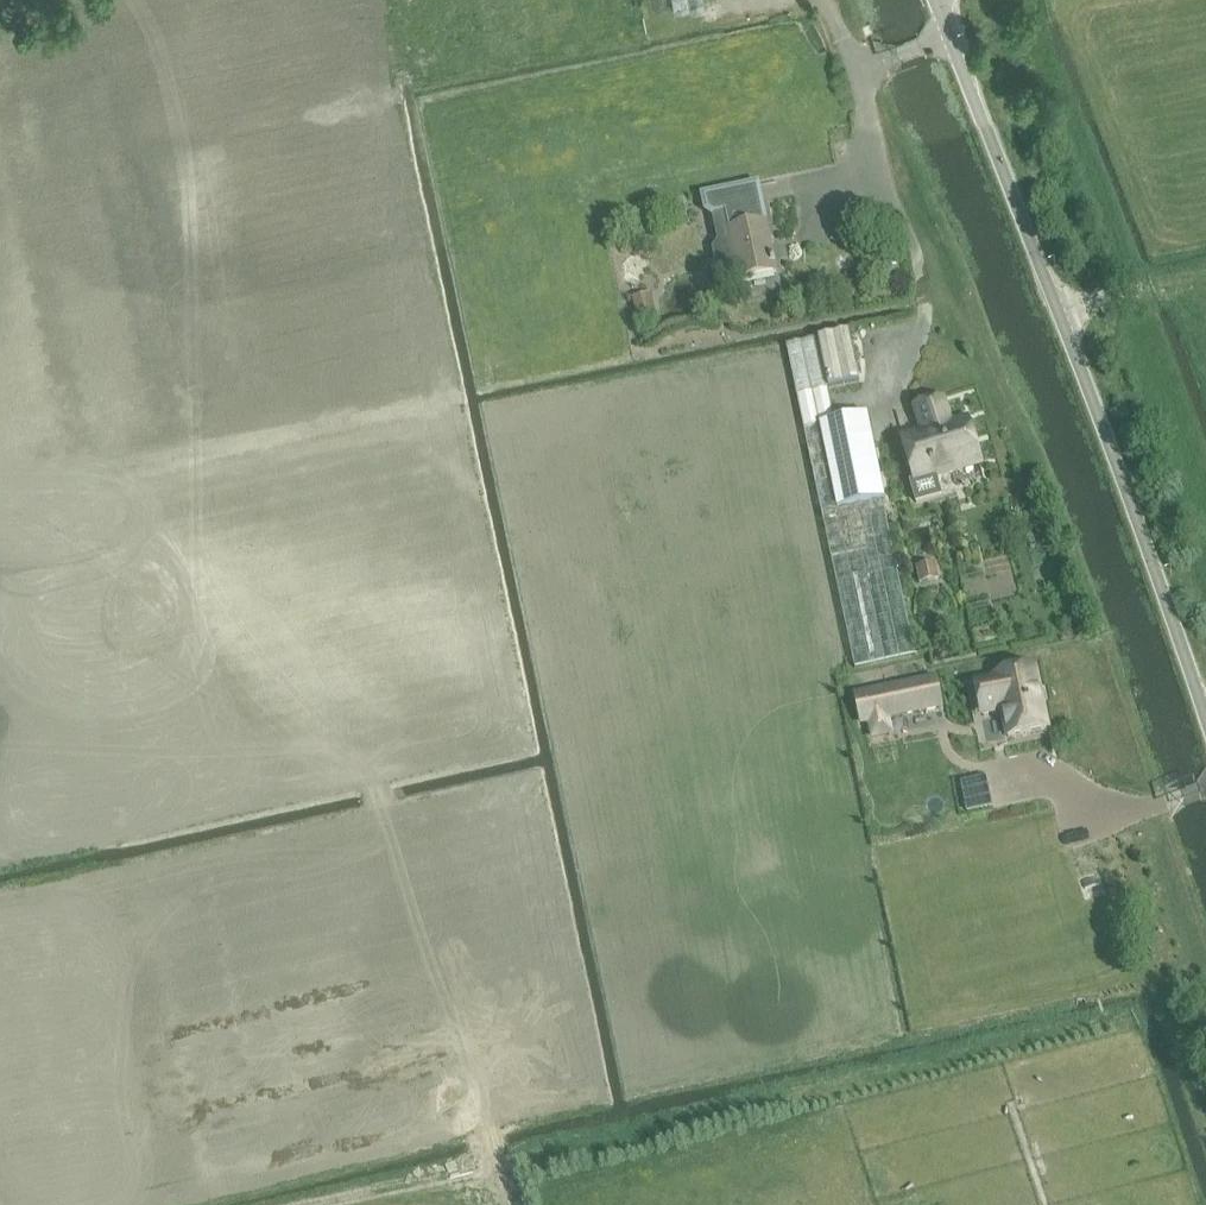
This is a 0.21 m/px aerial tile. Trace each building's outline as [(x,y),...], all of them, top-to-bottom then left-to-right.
[(709,7),(707,0),(675,0),(677,13),(709,7)] [(773,259),(758,186),(704,198),(708,217),(724,213),(731,246),(718,249),(715,254),(720,280),(726,284),(739,281),(740,285),(776,275),(774,266),(776,266),(774,259),(773,259)] [(657,317),(652,295),(633,299),(638,321),(657,317)] [(860,383),(849,334),(820,340),(830,389),(860,383)] [(817,343),(788,349),(836,574),(857,673),(857,674),(917,660),(884,502),(885,502),(868,418),(833,424),(827,392),(817,343)] [(937,478),(979,465),(966,421),(950,426),(943,402),(915,410),(922,434),(902,440),(916,484),(910,485),(916,506),(942,498),(937,478)] [(1032,529),(1027,530),(1030,543),(1035,542),(1032,529)] [(936,564),(916,569),(920,585),(940,580),(936,564)] [(1047,730),(1035,670),(996,678),(997,681),(976,685),(982,716),(1003,711),(1009,738),(1047,730)] [(935,679),(856,696),(863,725),(870,724),(873,739),(891,735),(888,720),(942,708),(935,679)] [(1074,847),(1079,890),(1123,885),(1117,841),(1074,847)]
